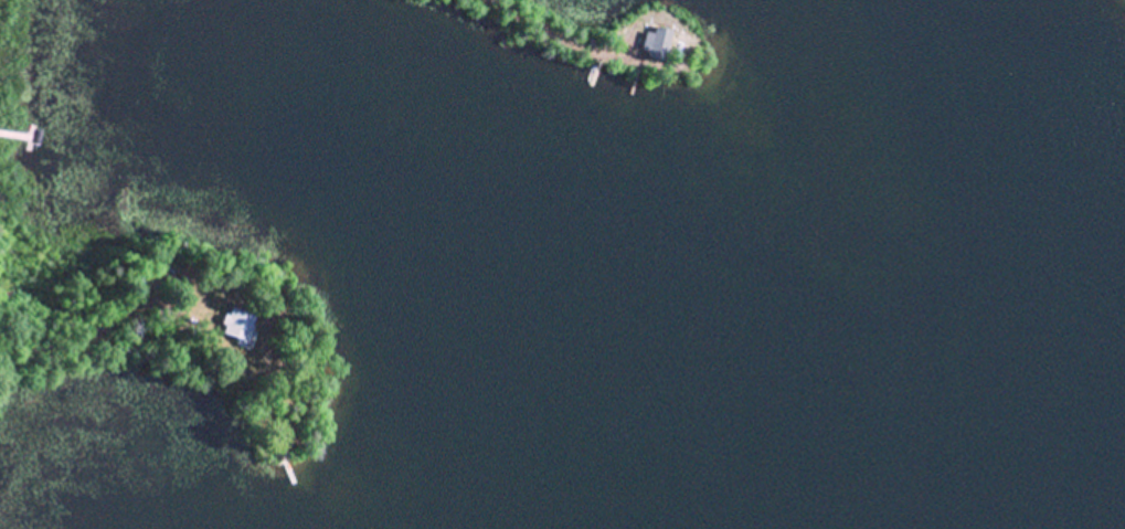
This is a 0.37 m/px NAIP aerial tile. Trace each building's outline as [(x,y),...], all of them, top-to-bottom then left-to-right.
[(652,23),(669,27),(662,56),(645,53),(646,47),(638,46),(643,28),(650,30),(652,23)] [(147,269),(141,282),(132,277),(138,265),(147,269)] [(221,310),(224,311),(227,304),(251,311),(246,326),(242,338),(235,336),(219,330),(222,321),(217,320),(221,310)]
